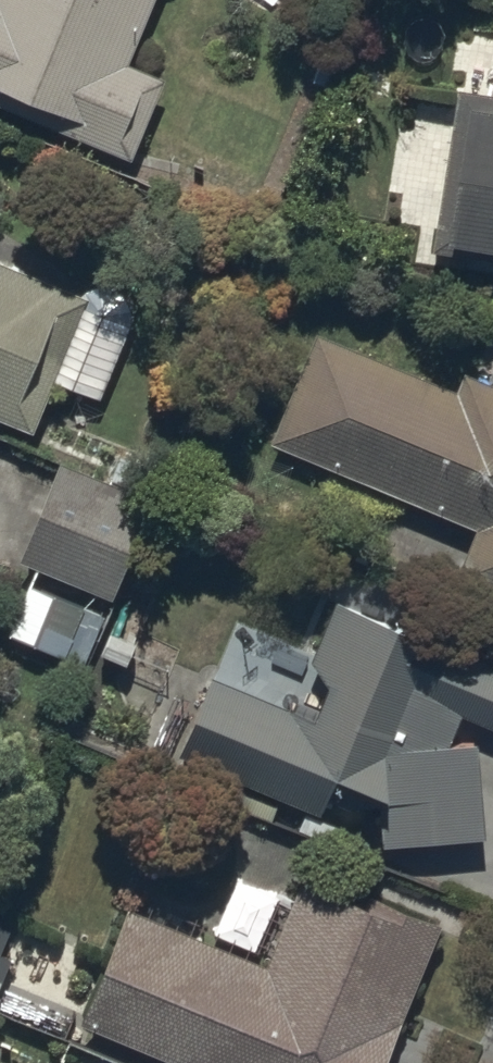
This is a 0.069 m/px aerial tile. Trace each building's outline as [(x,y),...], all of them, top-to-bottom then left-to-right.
[(167,81),(130,66),(158,0),(0,0),(0,106),(133,161),(167,81)] [(460,91),(434,252),(492,261),(492,97),(460,91)] [(35,436),(91,300),(0,263),(0,421),(35,436)] [(492,596),(492,387),(466,376),(458,394),(319,336),(273,446),(478,531),(457,581),(492,596)] [(22,563),(113,601),(154,503),(63,465),(22,563)] [(84,668),(106,618),(33,587),(11,637),(84,668)] [(488,842),(481,747),(451,748),(464,719),(492,731),(492,665),(338,604),(313,665),(332,690),(318,725),(215,680),(181,759),(323,818),(341,783),(383,800),(386,850),(488,842)] [(169,1062),(389,1062),(445,929),(310,873),(270,970),(131,912),(83,1028),(169,1062)]
